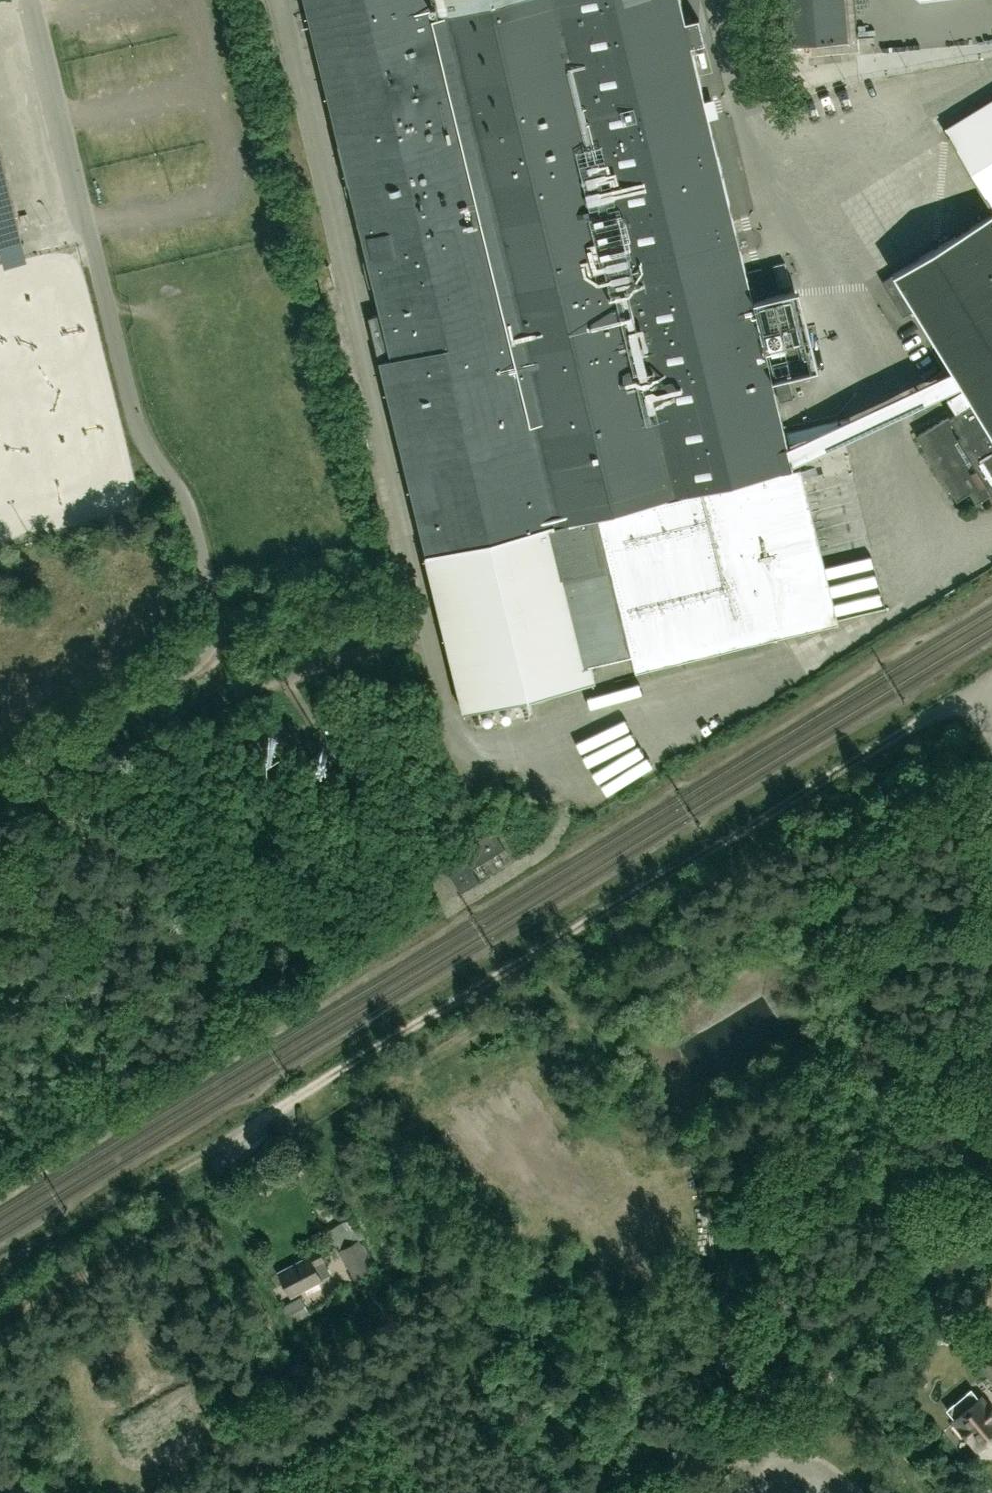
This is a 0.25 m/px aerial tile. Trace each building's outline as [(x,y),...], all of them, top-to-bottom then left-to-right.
[(793,469),(772,379),(813,369),(794,291),(753,301),(679,0),(304,0),(381,314),(369,317),(379,360),(465,713),(831,624),(798,486),(805,484),(800,467),(793,469)] [(787,46),(847,41),(844,0),(783,0),(787,46)] [(948,132),(991,203),(991,105),(948,132)] [(22,243),(0,151),(0,248),(22,243)] [(915,309),(973,403),(966,407),(965,405),(916,435),(956,500),(970,492),(977,503),(991,494),(991,214),(882,281),(903,316),(915,309)] [(774,265),(780,288),(793,285),(787,262),(774,265)] [(323,755),(335,750),(330,740),(318,746),(323,755)] [(471,868),(504,848),(493,830),(442,861),(460,891),(479,880),(471,868)] [(375,1267),(359,1239),(338,1250),(354,1278),(375,1267)] [(279,1272),(291,1295),(322,1278),(330,1273),(317,1248),(303,1255),(305,1258),(279,1272)] [(301,1296),(282,1307),(292,1323),(310,1311),(301,1296)] [(981,1366),(991,1379),(991,1357),(981,1366)] [(955,1419),(954,1420),(977,1447),(991,1434),(991,1411),(981,1398),(980,1398),(971,1388),(946,1408),(955,1419)]
